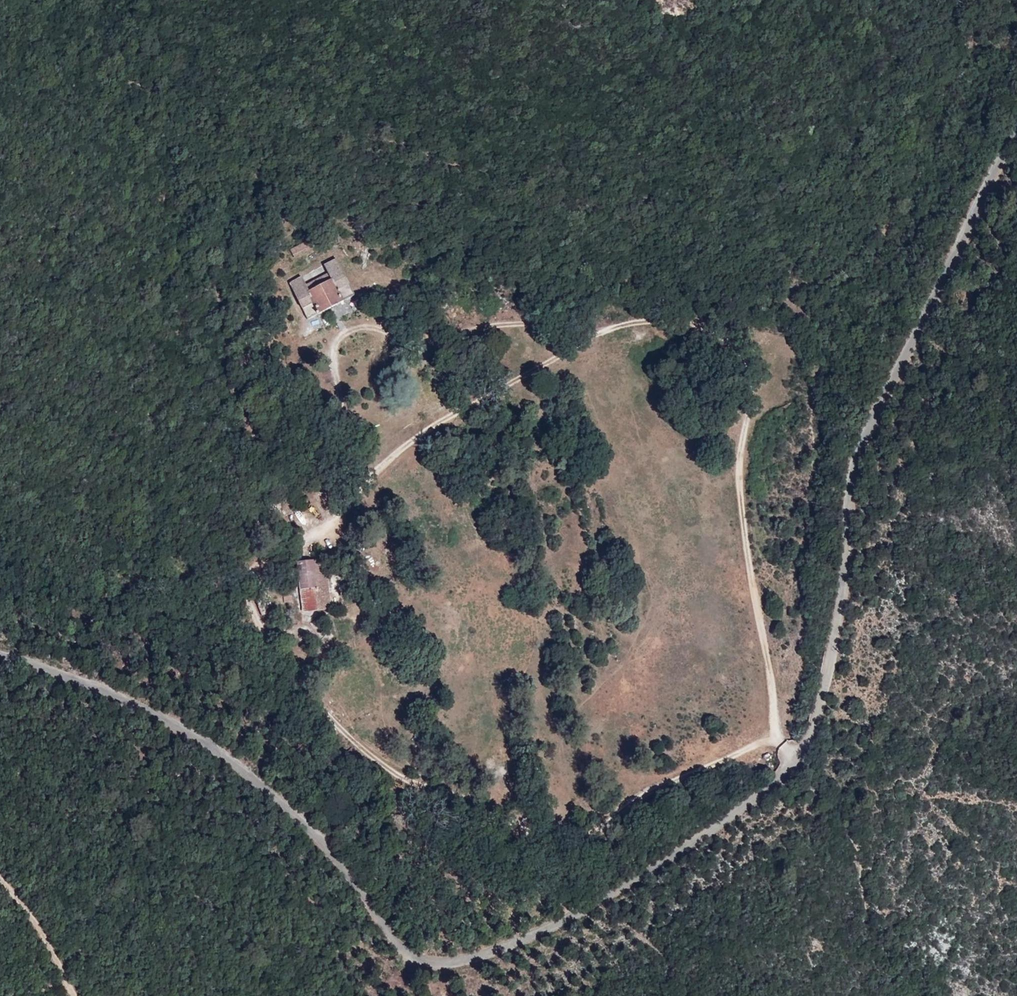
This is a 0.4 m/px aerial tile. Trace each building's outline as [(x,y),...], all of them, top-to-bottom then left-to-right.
[(318,234),(311,239),(316,250),(292,265),(283,253),(274,261),(297,300),(308,299),(322,299),(344,272),(318,234)] [(315,551),(281,552),(286,579),(298,579),(299,603),(314,603),(315,551)]
